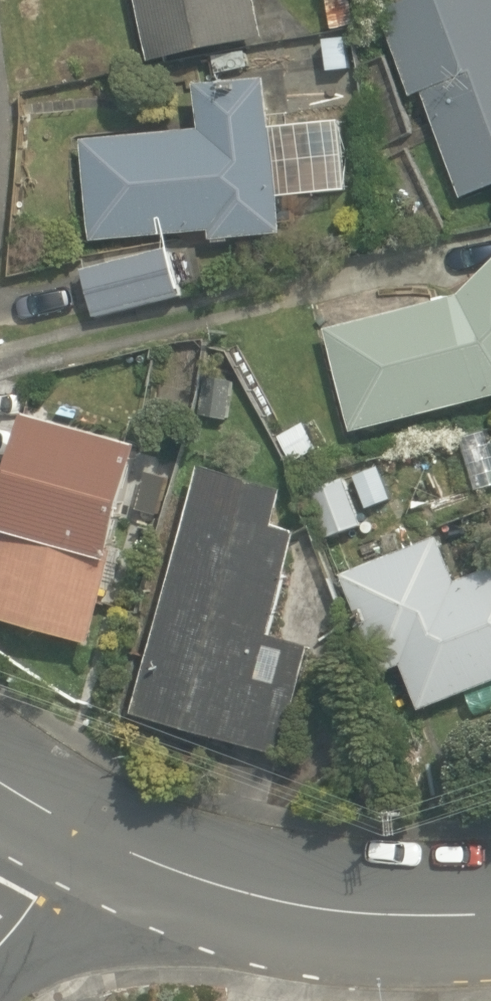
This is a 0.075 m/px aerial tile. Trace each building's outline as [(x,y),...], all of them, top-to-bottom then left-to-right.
[(264,36),(257,0),(137,0),(150,60),(264,36)] [(396,1),(398,5),(380,12),(411,96),(423,92),(462,199),(490,187),(490,0),(397,0),(396,1)] [(351,68),(347,36),(324,39),(327,71),(351,68)] [(211,239),(283,233),(269,79),(196,84),(201,128),(82,139),(92,241),(210,230),(211,239)] [(337,154),(335,127),(308,130),(310,156),(337,154)] [(183,295),(170,247),(83,269),(95,318),(183,295)] [(490,396),(490,265),(462,295),(328,328),(352,432),(490,396)] [(91,643),(116,551),(112,549),(142,442),(28,412),(0,512),(0,529),(4,530),(0,543),(0,617),(91,643)] [(286,488),(201,466),(133,711),(281,755),(312,646),(271,635),(300,531),(276,524),(286,488)] [(380,466),(354,477),(367,509),(393,499),(380,466)] [(158,516),(168,478),(148,473),(137,511),(158,516)] [(346,477),(309,491),(327,538),(364,524),(346,477)] [(490,682),(490,568),(456,582),(439,536),(341,574),(380,672),(402,664),(420,710),(490,682)]
